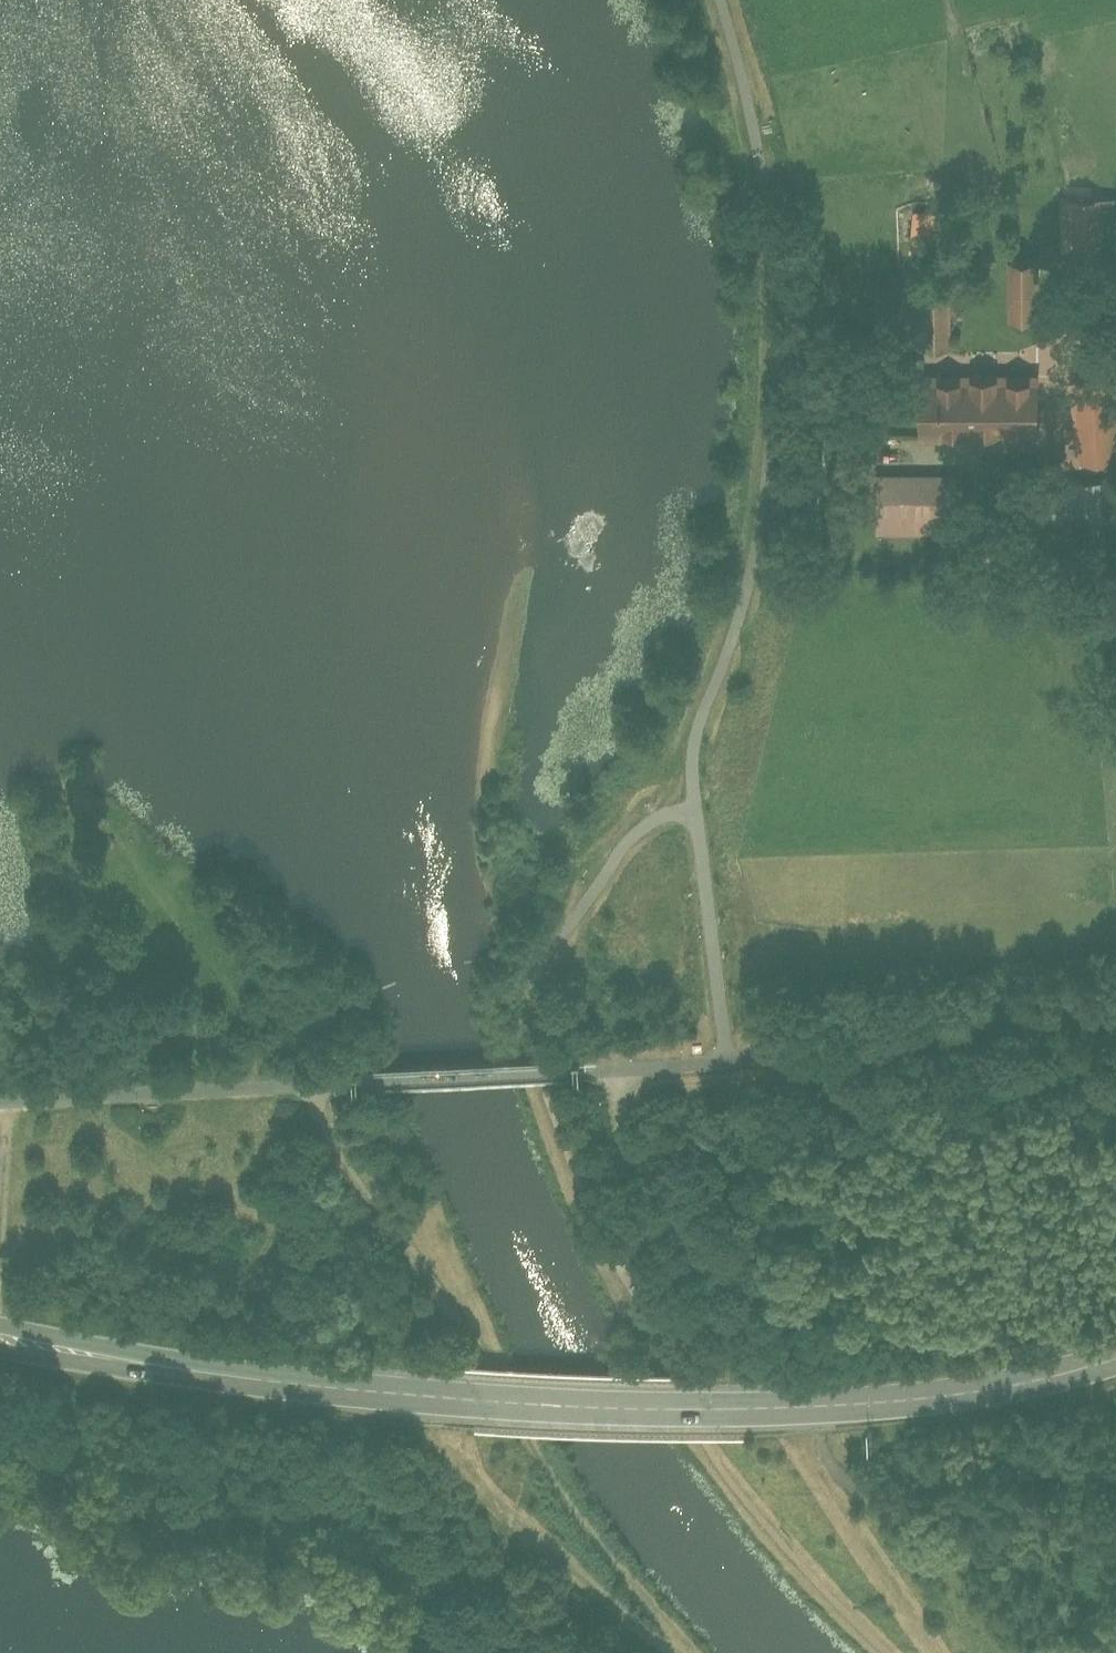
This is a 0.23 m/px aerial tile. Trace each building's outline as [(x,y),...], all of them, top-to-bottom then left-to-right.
[(1105,177),(1055,180),(1060,243),(1109,239),(1105,177)] [(1004,239),(1004,299),(1034,300),(1034,239),(1004,239)] [(952,348),(952,288),(900,288),(900,348),(952,348)] [(935,374),(933,433),(1051,437),(1053,377),(935,374)] [(1076,409),(1078,442),(1103,441),(1101,408),(1076,409)] [(877,460),(877,514),(952,514),(951,460),(877,460)]
